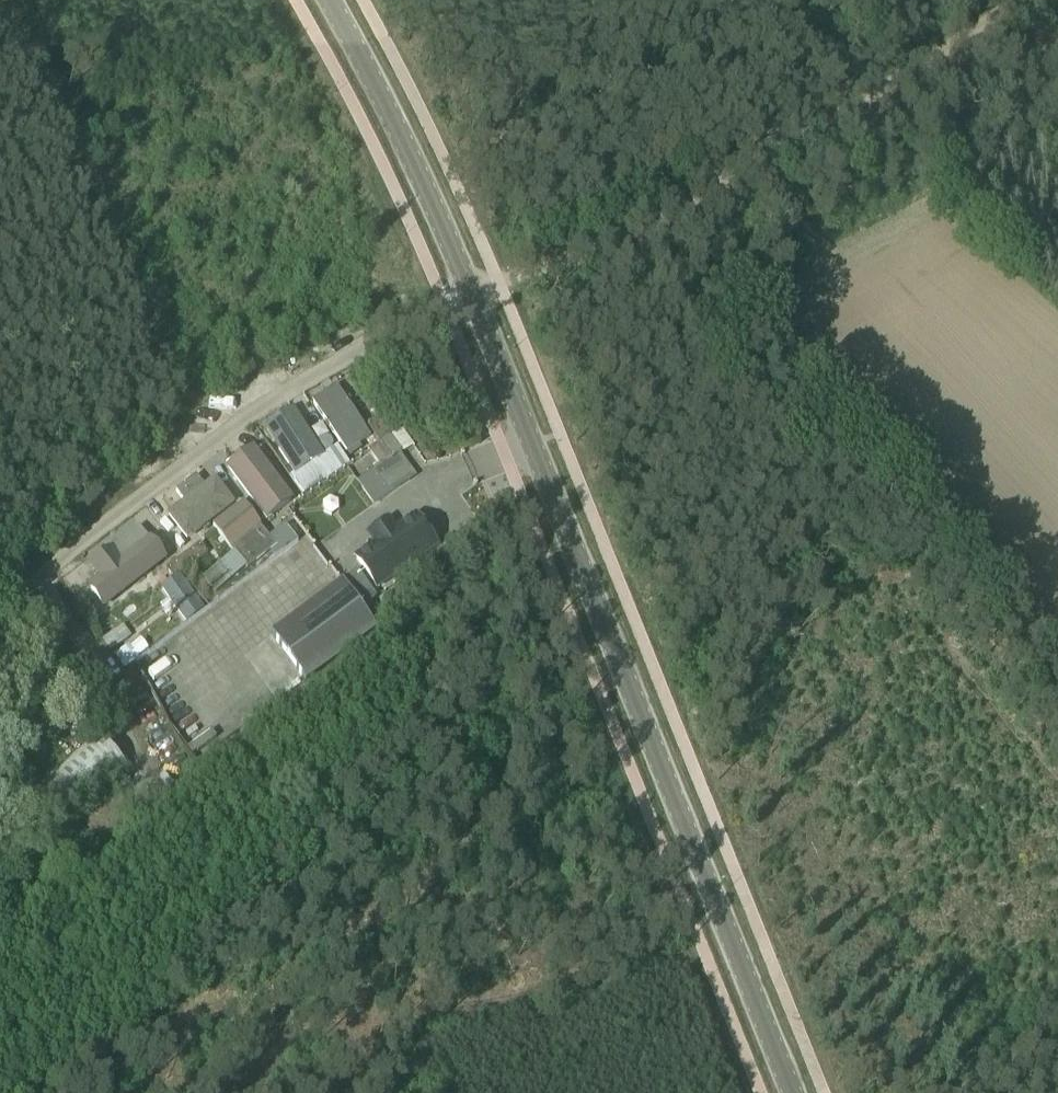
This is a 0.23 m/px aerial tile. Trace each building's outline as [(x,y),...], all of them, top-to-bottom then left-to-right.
[(312,402),(346,452),(370,436),(336,386),(312,402)] [(263,427),(294,476),(324,458),(292,408),(263,427)] [(378,466),(355,482),(372,506),(415,476),(399,453),(413,443),(401,426),(388,435),(376,417),(366,424),(378,442),(367,450),(378,466)] [(290,502),(252,450),(227,468),(266,520),(290,502)] [(184,502),(167,514),(186,540),(234,505),(214,478),(203,486),(196,476),(176,491),(184,502)] [(231,552),(199,577),(213,595),(275,546),(240,502),(210,525),(231,552)] [(378,589),(435,548),(435,547),(414,518),(356,558),(378,589)] [(86,589),(100,607),(164,558),(150,538),(117,563),(108,551),(91,565),(100,577),(86,589)] [(164,568),(173,579),(206,553),(198,542),(164,568)] [(270,634),(304,680),(305,681),(375,629),(360,609),(377,597),(356,569),(270,634)] [(176,578),(161,590),(186,623),(202,611),(176,578)] [(112,622),(101,630),(113,648),(124,640),(112,622)] [(159,623),(151,630),(157,637),(165,630),(159,623)] [(22,802),(54,836),(126,769),(94,735),(22,802)]
